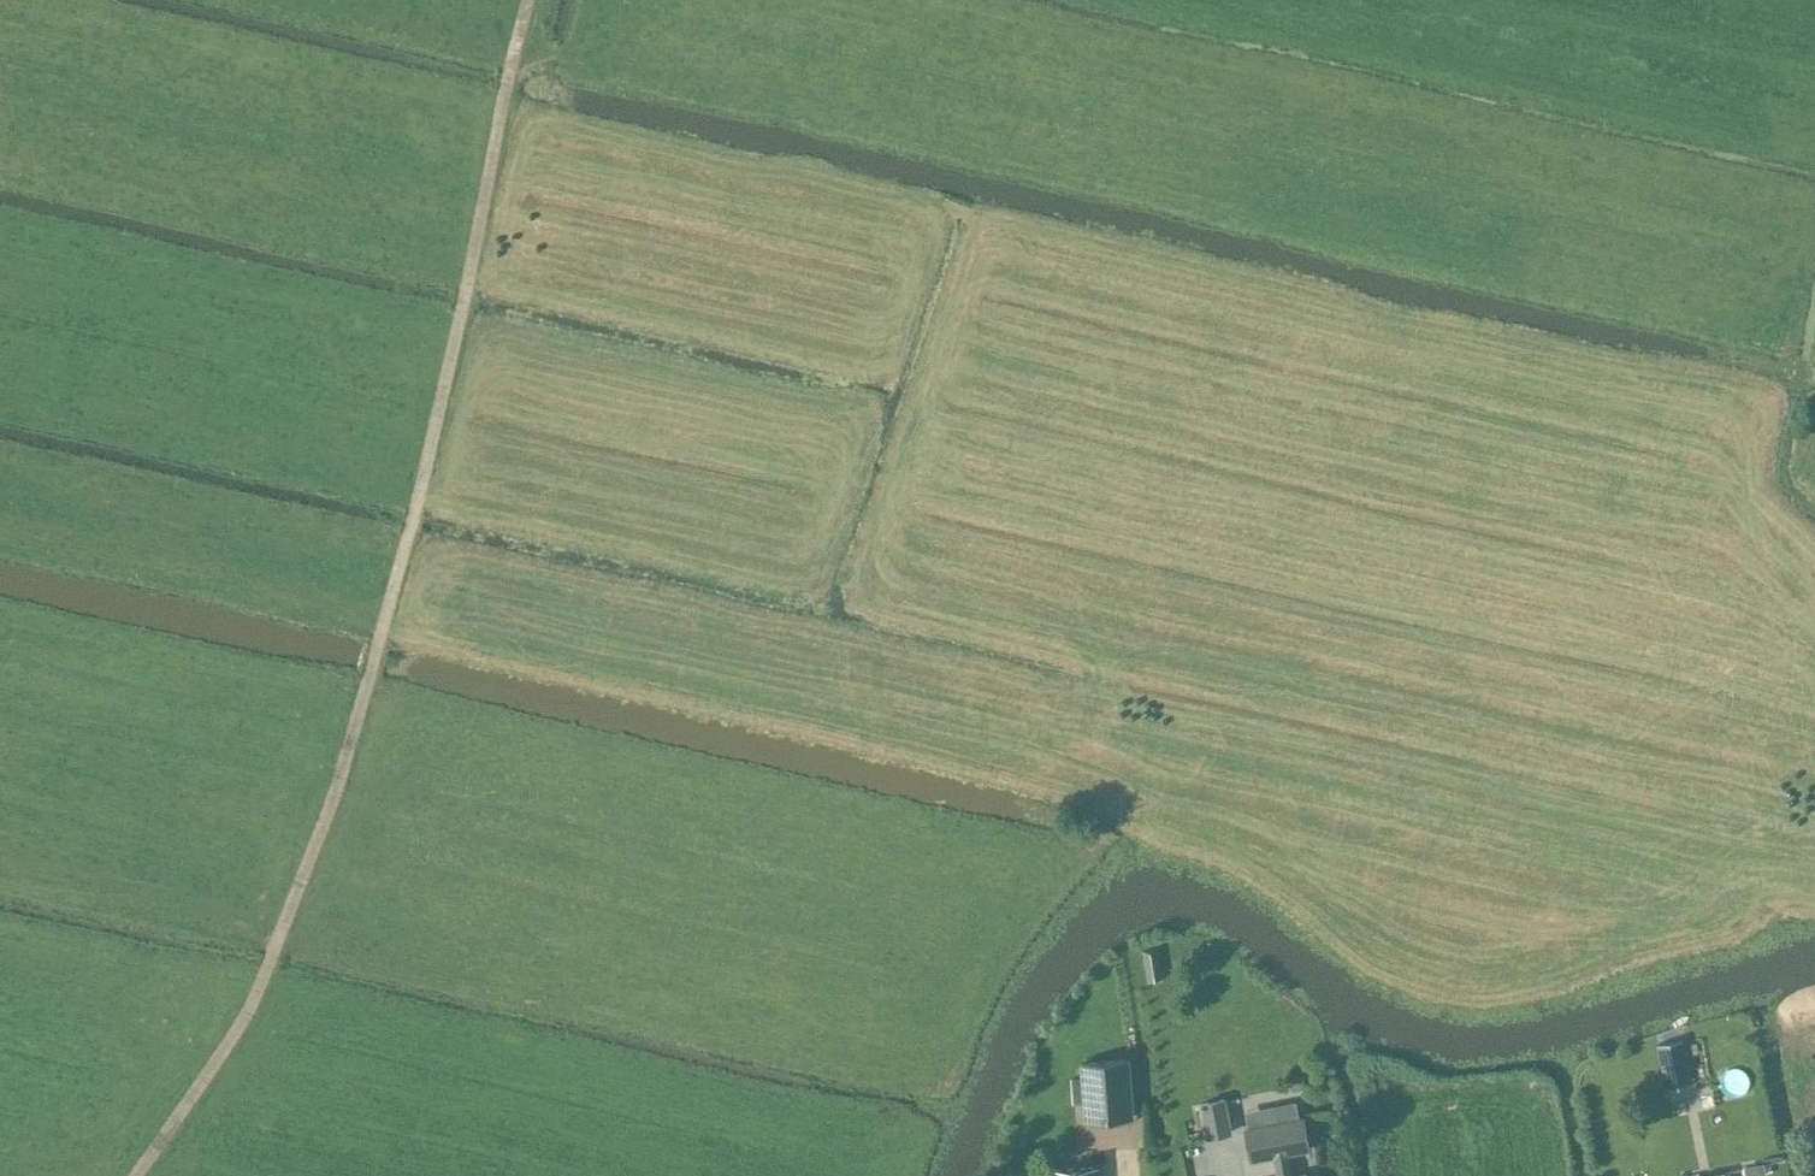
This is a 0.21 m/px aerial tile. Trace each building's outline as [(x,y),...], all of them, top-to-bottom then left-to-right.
[(1158,950),(1142,952),(1147,982),(1163,980),(1158,950)] [(1659,1046),(1667,1090),(1691,1086),(1683,1042),(1659,1046)] [(1085,1120),(1133,1116),(1129,1059),(1081,1062),(1085,1120)] [(1234,1134),(1226,1098),(1199,1104),(1207,1139),(1234,1134)] [(1276,1175),(1307,1175),(1306,1173),(1293,1175),(1289,1155),(1311,1150),(1304,1115),(1243,1128),(1250,1162),(1273,1158),(1276,1175)] [(1763,1163),(1745,1166),(1747,1175),(1760,1175),(1765,1175),(1763,1163)] [(1098,1167),(1045,1170),(1045,1175),(1099,1175),(1098,1167)]
